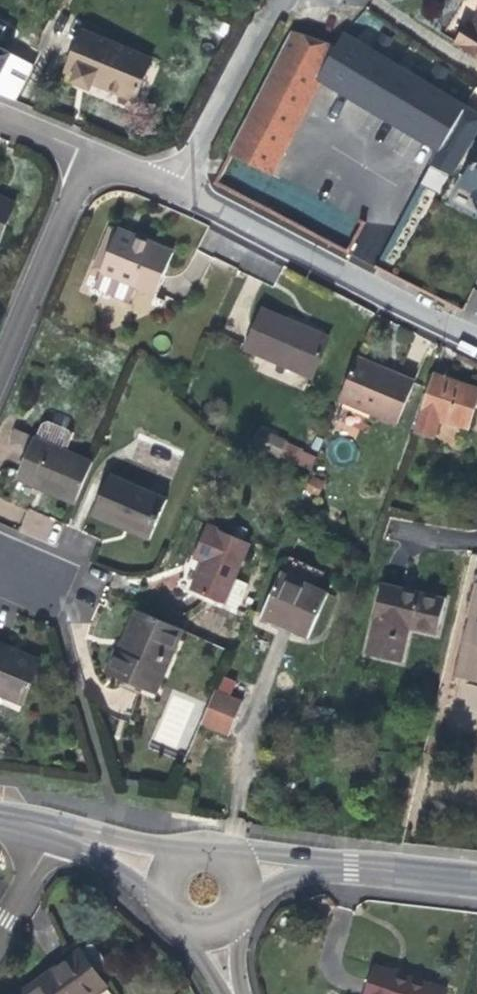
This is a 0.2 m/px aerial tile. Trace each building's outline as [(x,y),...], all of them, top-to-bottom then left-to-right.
[(476,55),(476,20),(473,26),(469,23),(457,43),(476,55)] [(151,60),(83,32),(66,71),(76,75),(73,81),(90,88),(93,82),(102,86),(134,99),(151,60)] [(261,92),(302,113),(321,78),(318,77),(334,50),(318,42),(292,33),(261,92)] [(343,35),(334,50),(318,77),(321,78),(440,150),(458,161),(476,128),(476,117),(439,93),(430,88),(381,58),(373,54),(343,35)] [(384,36),(373,54),(381,58),(392,41),(384,36)] [(34,64),(0,48),(0,97),(15,104),(34,64)] [(441,71),(430,88),(439,93),(449,76),(441,71)] [(251,112),(291,133),(297,123),(302,113),(261,92),(251,112)] [(251,112),(229,155),(270,175),(291,133),(251,112)] [(450,173),(458,161),(440,150),(432,164),(450,173)] [(465,180),(476,186),(476,160),(465,180)] [(436,199),(450,173),(432,164),(418,190),(436,199)] [(15,204),(0,198),(0,239),(15,204)] [(118,230),(109,226),(92,268),(100,272),(118,230)] [(156,295),(173,252),(142,239),(118,230),(100,272),(94,288),(129,303),(136,287),(156,295)] [(312,378),(329,338),(295,323),(263,310),(246,350),(312,378)] [(357,357),(340,400),(397,424),(415,382),(384,369),(357,357)] [(433,375),(415,430),(433,436),(439,417),(468,427),(476,400),(476,390),(456,383),(433,375)] [(45,420),(37,439),(67,451),(74,433),(45,420)] [(17,451),(28,455),(35,438),(16,430),(12,438),(17,451)] [(258,431),(252,447),(277,458),(284,442),(258,431)] [(76,503),(93,462),(67,451),(37,439),(35,438),(28,455),(18,478),(45,490),(76,503)] [(167,500),(109,475),(94,510),(131,526),(129,531),(150,539),(167,500)] [(306,490),(318,495),(323,483),(311,478),(306,490)] [(131,526),(94,510),(92,515),(112,523),(129,531),(131,526)] [(191,590),(237,609),(248,584),(234,578),(249,543),(207,525),(194,557),(206,562),(205,565),(204,568),(201,567),(191,590)] [(281,573),(262,616),(285,627),(308,637),(325,599),(311,592),(313,587),(281,573)] [(423,593),(382,583),(365,653),(401,662),(410,628),(436,635),(445,598),(423,593)] [(311,592),(325,599),(327,594),(313,587),(311,592)] [(166,665),(182,630),(138,611),(128,633),(132,635),(128,643),(124,652),(117,649),(106,673),(142,688),(151,668),(162,672),(165,665),(166,665)] [(470,622),(457,676),(476,680),(476,624),(470,622)] [(23,704),(38,668),(7,655),(9,649),(0,645),(0,694),(23,704)] [(7,655),(38,668),(40,662),(20,653),(9,649),(7,655)] [(151,668),(142,688),(154,693),(166,665),(165,665),(162,672),(151,668)] [(243,703),(215,691),(202,723),(229,735),(243,703)] [(89,944),(80,951),(97,975),(107,967),(108,962),(96,945),(89,944)] [(80,951),(66,960),(23,991),(25,993),(94,993),(105,986),(97,975),(80,951)] [(447,989),(411,978),(375,966),(366,993),(445,993),(447,989)]
